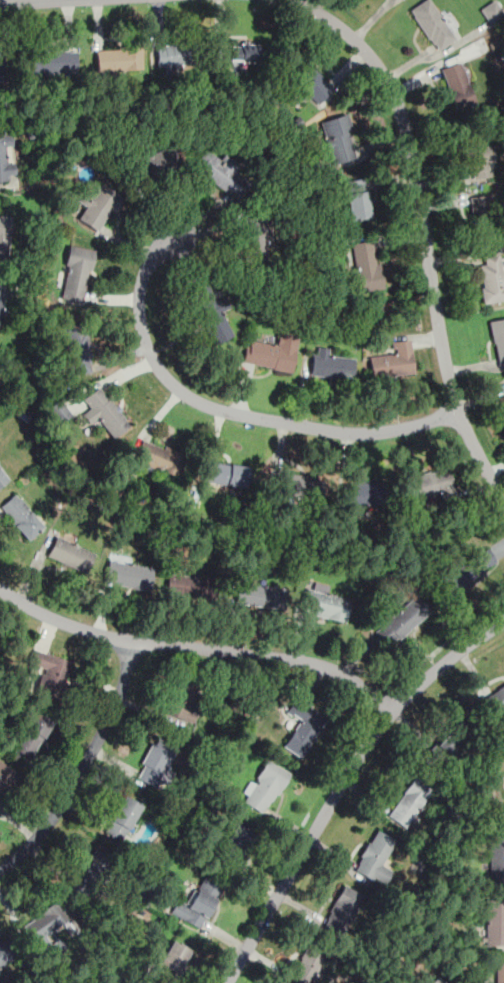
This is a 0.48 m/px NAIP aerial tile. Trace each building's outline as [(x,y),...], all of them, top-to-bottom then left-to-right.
[(409,9),(436,51),(456,38),(430,0),(423,0),(409,9)] [(495,0),(492,0),(480,8),(493,27),(503,19),(503,13),(495,0)] [(232,61),(261,61),(261,43),(232,43),(232,61)] [(157,44),(157,64),(189,64),(189,44),(157,44)] [(141,45),(96,47),(96,71),(142,69),(141,45)] [(31,72),(57,71),(57,79),(68,79),(68,70),(77,70),(76,49),(31,50),(31,72)] [(451,99),(473,91),(463,60),(441,67),(451,99)] [(289,79),(309,97),(326,79),(306,61),(289,79)] [(350,121),(324,126),(331,164),(357,159),(350,121)] [(496,175),(490,144),(483,146),(479,127),(459,131),(468,180),(496,175)] [(17,179),(15,159),(7,160),(6,149),(13,148),(11,129),(0,131),(0,181),(17,179)] [(176,147),(129,159),(135,180),(181,167),(176,147)] [(191,170),(239,198),(252,176),(203,148),(191,170)] [(344,180),(350,219),(371,215),(365,177),(344,180)] [(78,219),(100,231),(120,194),(98,182),(78,219)] [(492,192),(470,197),(478,233),(500,228),(492,192)] [(6,260),(10,215),(0,214),(0,259),(6,260)] [(267,215),(245,215),(245,267),(267,267),(267,215)] [(354,247),(360,290),(383,287),(376,243),(354,247)] [(85,302),(95,249),(70,244),(60,297),(85,302)] [(500,263),(499,254),(485,255),(487,265),(478,266),(483,303),(503,300),(503,262),(500,263)] [(213,345),(233,336),(223,312),(231,309),(226,296),(216,300),(209,282),(189,291),(213,345)] [(491,320),(499,368),(503,367),(503,318),(491,320)] [(89,323),(64,330),(74,373),(100,367),(89,323)] [(244,363),(292,372),(299,334),(280,330),(277,342),(249,337),(244,363)] [(414,373),(412,339),(391,341),(392,353),(370,355),(372,377),(414,373)] [(353,379),(355,359),(334,357),(335,348),(314,346),(311,376),(353,379)] [(83,400),(115,438),(132,424),(99,386),(83,400)] [(175,475),(184,453),(144,437),(135,458),(175,475)] [(252,467),(208,459),(204,478),(249,486),(252,467)] [(0,464),(0,488),(12,476),(0,464)] [(455,490),(449,466),(406,478),(412,502),(455,490)] [(316,496),(316,476),(280,476),(280,496),(316,496)] [(343,481),(343,505),(384,505),(384,481),(343,481)] [(15,492),(0,507),(0,509),(30,540),(46,524),(15,492)] [(354,515),(371,515),(371,506),(355,505),(354,515)] [(97,552),(57,534),(47,555),(87,573),(97,552)] [(437,579),(450,598),(497,567),(485,548),(437,579)] [(150,590),(154,566),(110,559),(105,583),(150,590)] [(167,594),(208,597),(209,577),(169,573),(167,594)] [(346,622),(351,600),(329,595),(331,585),(309,580),(302,612),(346,622)] [(236,602),(273,608),(276,587),(239,582),(236,602)] [(390,649),(432,610),(417,593),(374,632),(390,649)] [(33,694),(60,702),(72,659),(35,649),(30,666),(41,669),(33,694)] [(188,705),(195,686),(176,680),(165,712),(192,722),(197,708),(188,705)] [(486,693),(496,713),(503,709),(503,684),(486,693)] [(304,758),(328,715),(296,698),(288,712),(300,719),(285,747),(304,758)] [(53,719),(34,709),(11,751),(30,762),(53,719)] [(430,750),(442,762),(466,738),(454,726),(430,750)] [(138,778),(156,788),(178,747),(159,737),(155,744),(152,742),(141,762),(145,764),(138,778)] [(266,813),(291,773),(268,759),(243,799),(266,813)] [(6,794),(19,773),(0,761),(0,794),(1,792),(6,794)] [(409,826),(432,788),(412,776),(390,814),(409,826)] [(144,805),(124,794),(104,830),(124,841),(144,805)] [(384,885),(393,868),(384,864),(396,840),(373,828),(353,870),(384,885)] [(491,879),(503,879),(503,837),(491,837),(491,879)] [(115,864),(99,849),(68,882),(83,896),(115,864)] [(171,912),(202,929),(225,887),(205,876),(189,905),(178,899),(171,912)] [(364,893),(341,883),(323,926),(345,935),(364,893)] [(36,941),(71,915),(59,899),(24,925),(36,941)] [(486,899),(486,944),(503,944),(503,899),(486,899)] [(159,965),(175,974),(194,943),(177,934),(159,965)] [(15,957),(5,940),(0,943),(0,966),(15,957)] [(326,952),(307,943),(290,979),(298,982),(311,982),(326,952)] [(495,981),(485,981),(485,982),(503,982),(503,960),(495,960),(495,981)] [(434,974),(425,982),(444,982),(434,974)]
